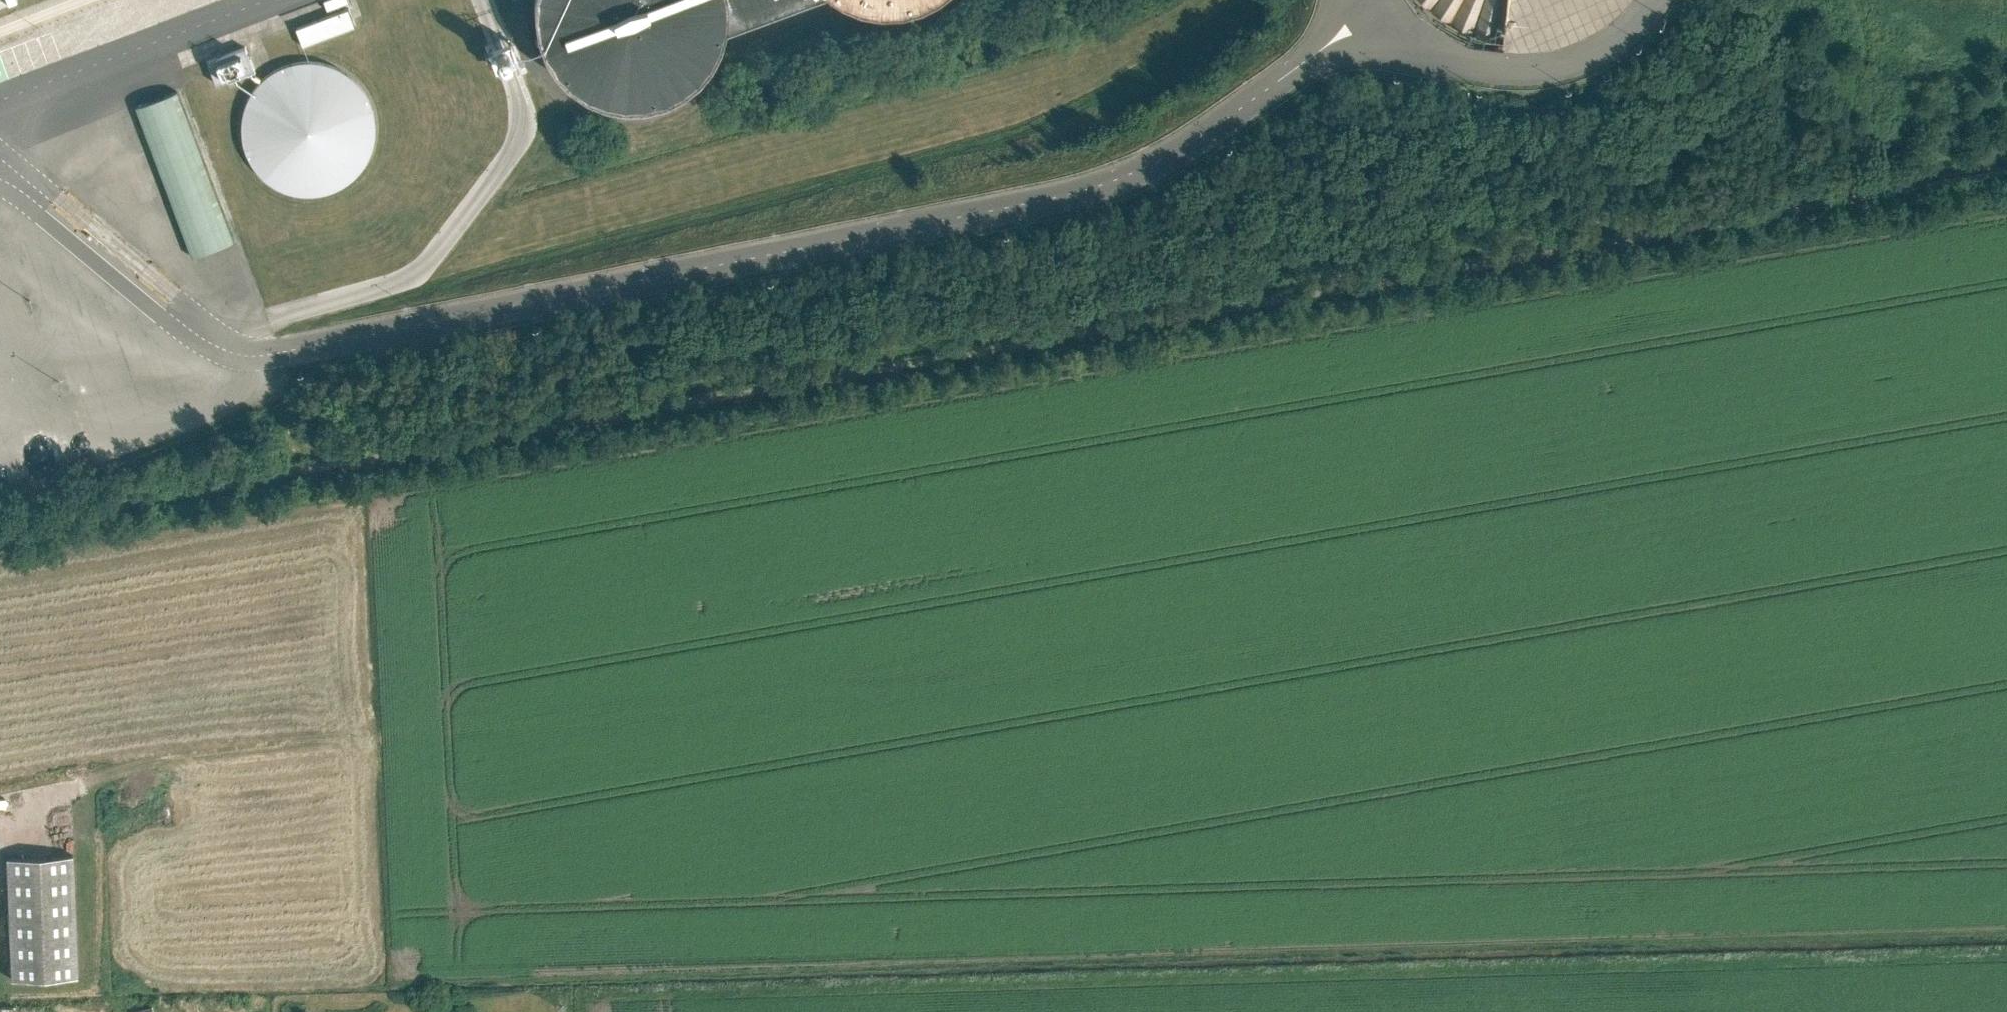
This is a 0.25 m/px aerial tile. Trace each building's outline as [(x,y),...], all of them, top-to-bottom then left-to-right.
[(533,16),(536,34),(543,52),(553,68),(566,82),(581,93),(598,101),(616,105),(634,106),(653,103),(671,97),(687,88),(701,76),(712,61),(721,44),(726,26),(796,0),(534,0),(533,16)] [(838,1),(855,8),(873,12),(892,13),(911,9),(928,3),(933,0),(837,0),(838,1)] [(1545,53),(1568,47),(1591,37),(1611,23),(1628,6),(1633,0),(1405,0),(1412,8),(1430,25),(1450,38),(1472,48),(1496,54),(1521,55),(1545,53)] [(288,27),(295,46),(353,25),(346,5),(288,27)] [(244,46),(197,61),(205,85),(252,70),(244,46)] [(375,137),(376,129),(375,121),(374,112),(371,103),(367,95),(361,86),(354,79),(345,72),(336,67),(326,64),(316,62),(306,61),(297,62),(288,64),(280,67),(273,71),(266,76),(259,82),(253,90),(248,98),(244,107),(242,118),(241,128),(242,139),(244,149),(248,158),(253,167),(259,174),(265,180),(272,185),(279,189),(287,192),(296,195),(305,196),(315,196),(325,194),(335,190),(345,185),(353,179),(360,171),(366,163),(371,155),(374,146),(375,137)] [(232,240),(174,91),(136,106),(194,255),(232,240)] [(7,858),(12,980),(78,977),(73,855),(7,858)]
